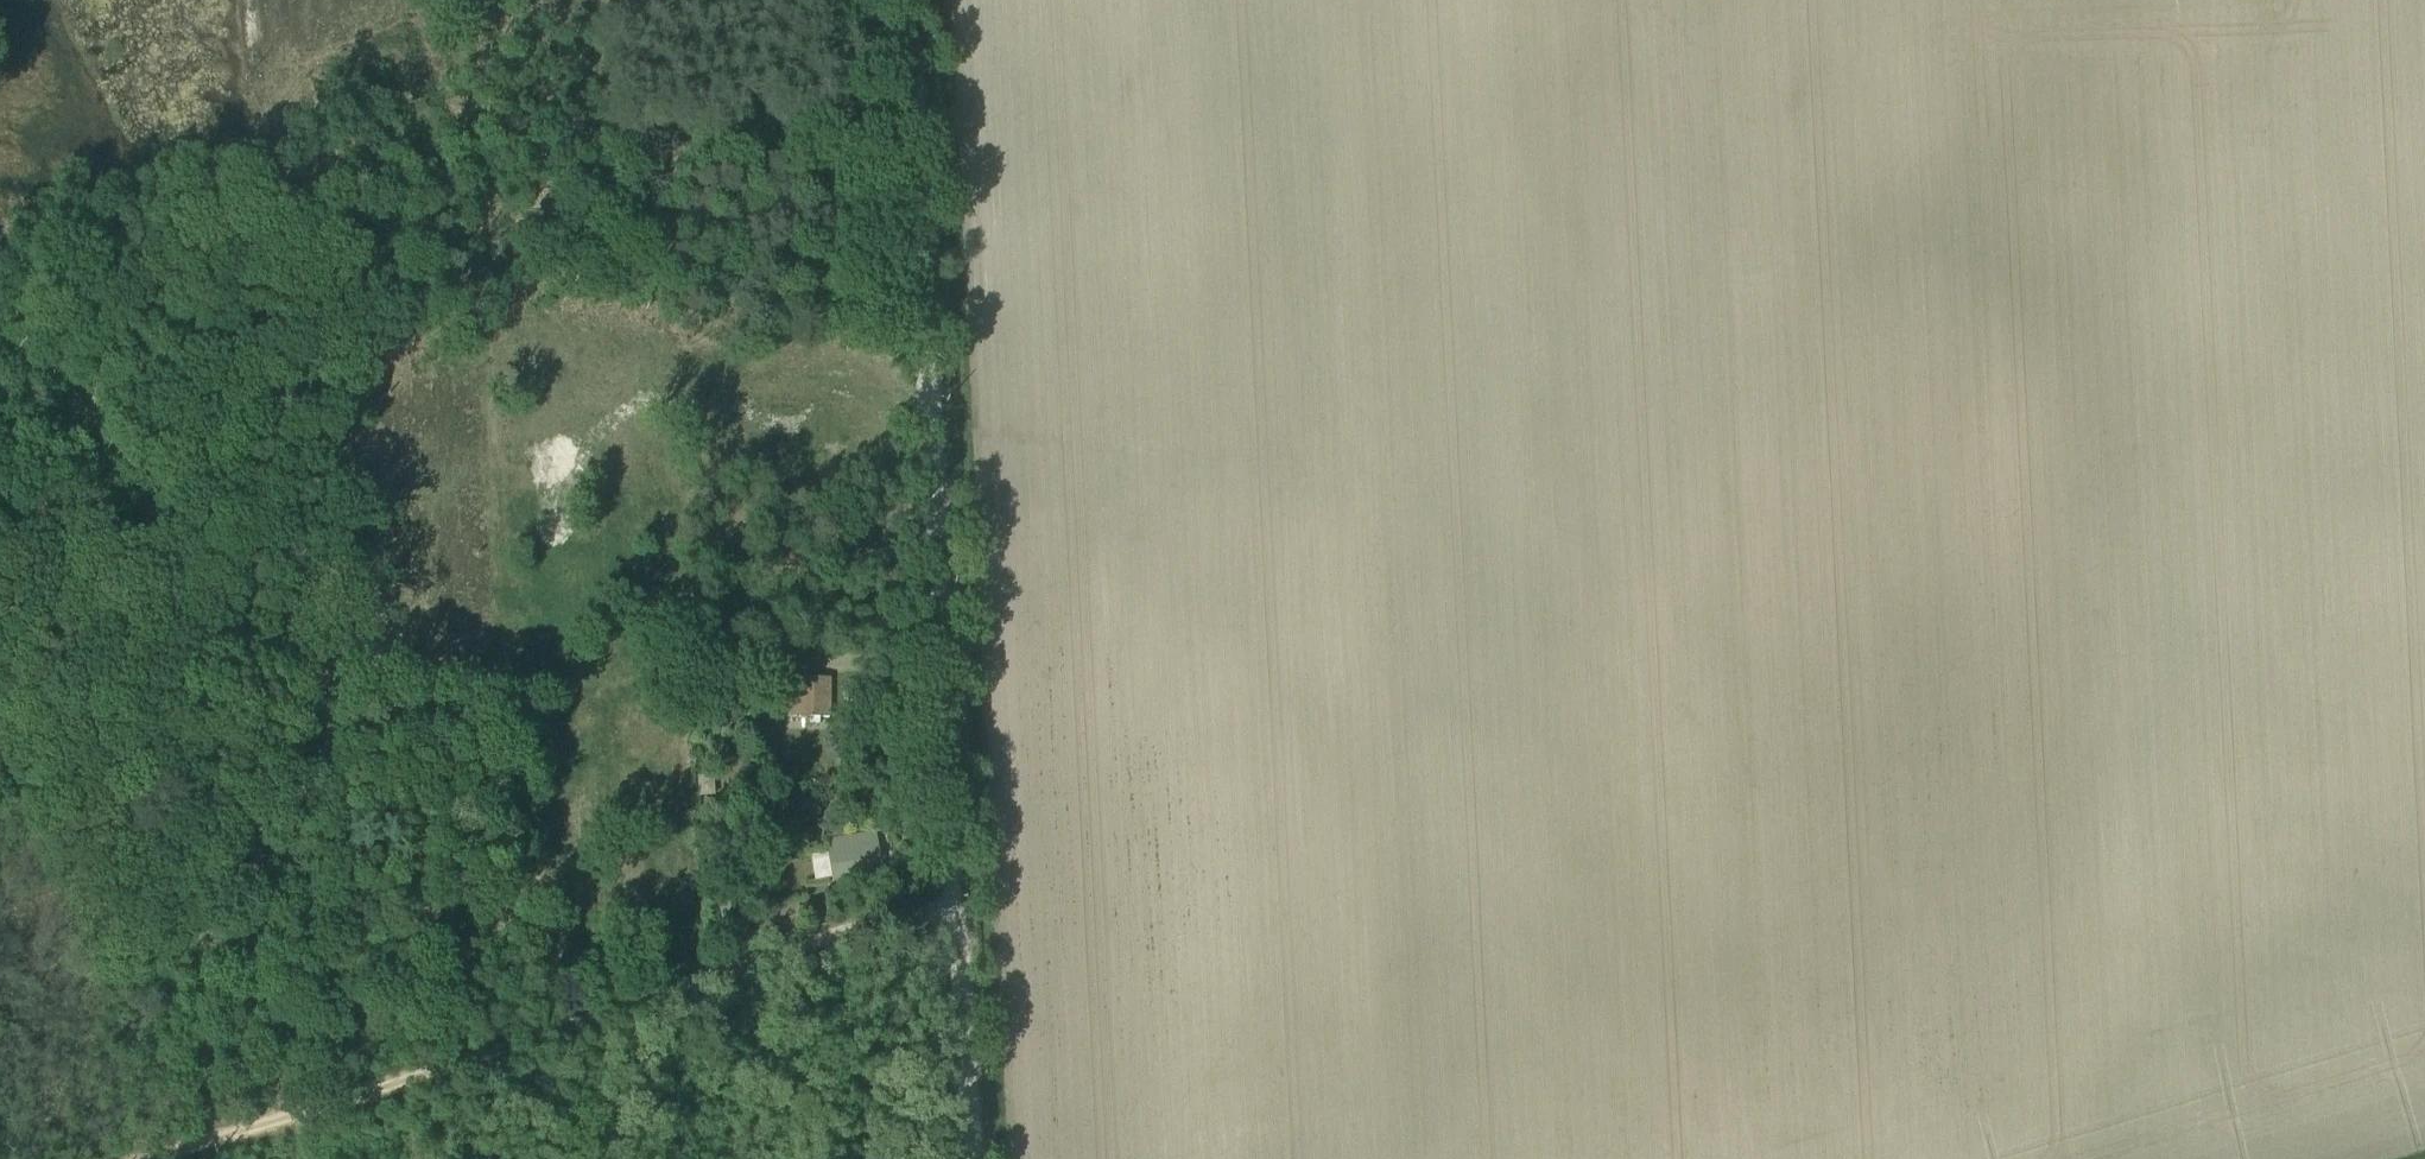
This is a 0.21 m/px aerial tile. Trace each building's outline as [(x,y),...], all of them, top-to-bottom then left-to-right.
[(784,679),(784,718),(829,719),(830,680),(784,679)] [(697,797),(716,797),(715,776),(697,777),(697,797)] [(704,823),(721,823),(721,802),(704,802),(704,823)] [(812,856),(816,881),(832,878),(832,882),(882,874),(876,833),(826,841),(828,853),(812,856)] [(740,948),(805,928),(797,904),(733,922),(729,898),(714,900),(718,926),(733,923),(740,948)]
